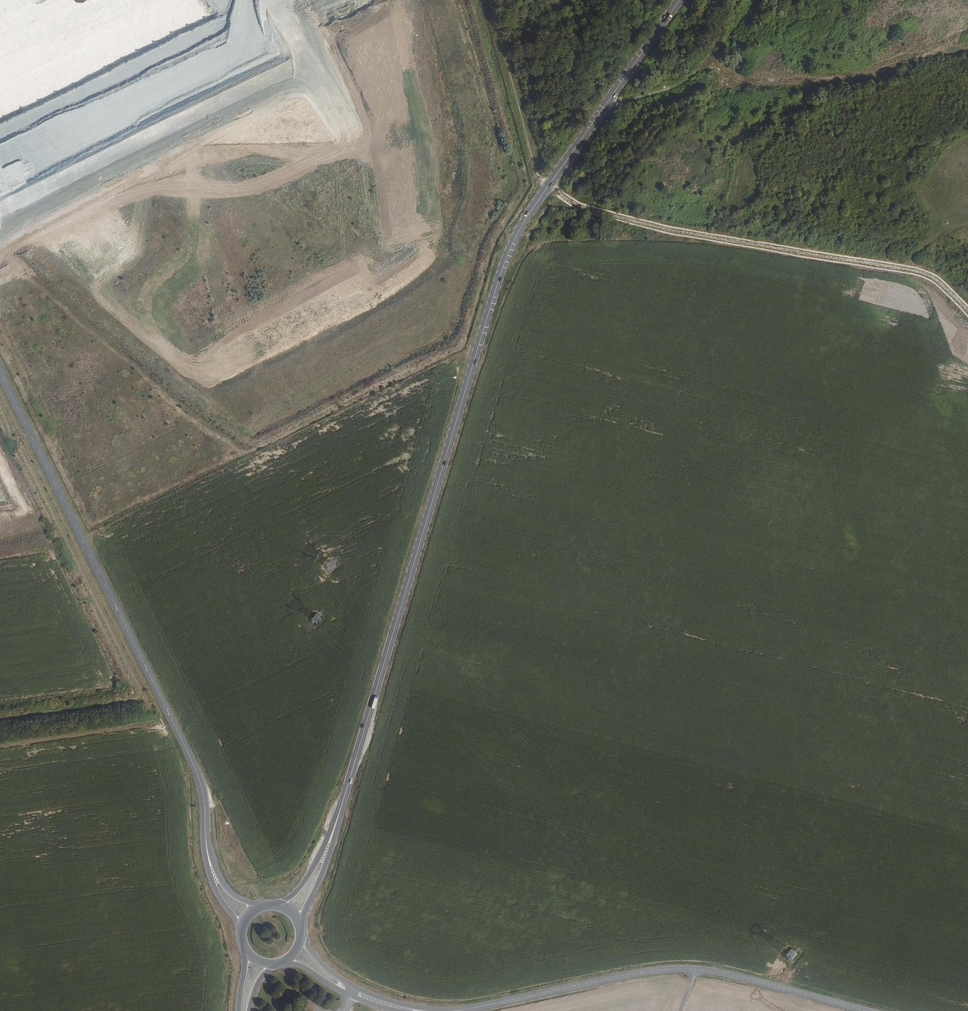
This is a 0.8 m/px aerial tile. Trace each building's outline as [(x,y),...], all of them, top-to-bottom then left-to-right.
[(792,949),(786,956),(792,961),(798,954),(792,949)]
